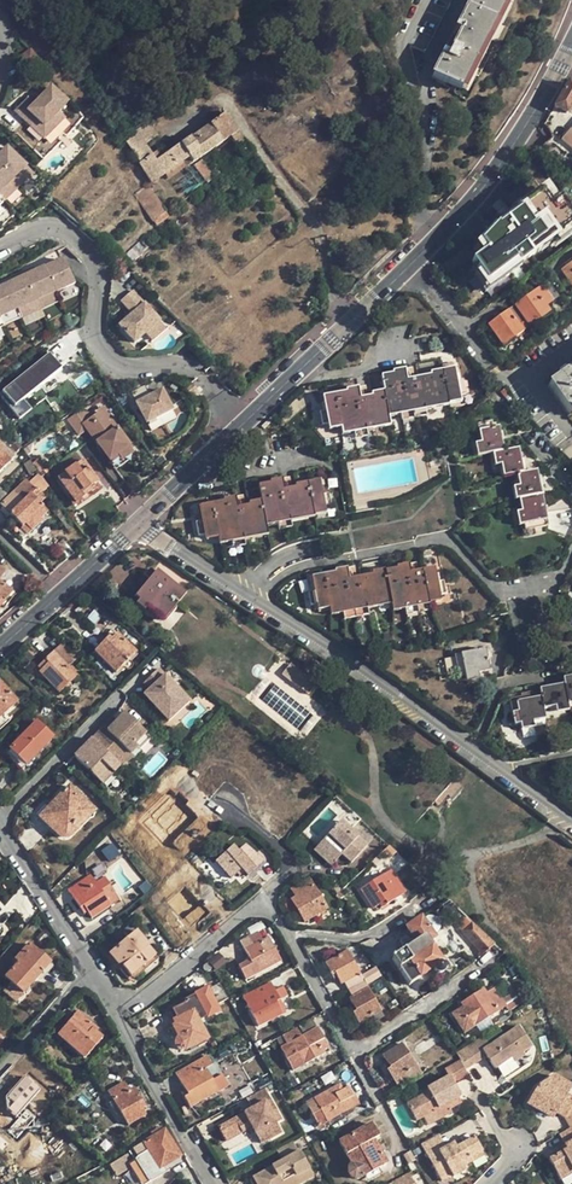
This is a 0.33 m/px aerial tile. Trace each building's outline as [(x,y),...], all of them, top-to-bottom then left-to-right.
[(411,44),(425,51),(451,0),(434,0),(411,44)] [(458,27),(462,29),(460,34),(449,56),(446,61),(442,58),(433,77),(462,91),(507,0),(471,0),(458,27)] [(114,63),(118,60),(126,55),(129,53),(125,45),(121,47),(119,44),(111,49),(113,52),(109,55),(114,63)] [(271,45),(261,48),(265,61),(276,57),(271,45)] [(30,49),(25,53),(33,64),(39,59),(30,49)] [(25,53),(21,56),(29,67),(33,64),(25,53)] [(129,59),(126,55),(118,60),(121,64),(129,59)] [(569,83),(555,107),(566,113),(571,104),(571,85),(569,83)] [(28,97),(15,110),(30,126),(36,120),(43,127),(57,114),(66,105),(51,89),(35,104),(28,97)] [(36,120),(30,126),(43,139),(63,120),(57,114),(43,127),(36,120)] [(152,184),(165,175),(188,159),(193,164),(231,137),(245,157),(253,151),(250,148),(225,114),(156,163),(144,145),(157,136),(152,127),(148,122),(134,131),(133,130),(122,138),(152,184)] [(160,121),(157,115),(148,122),(152,127),(160,121)] [(346,129),(337,135),(341,141),(350,135),(346,129)] [(570,130),(562,139),(571,148),(571,132),(570,130)] [(0,153),(0,167),(12,179),(26,165),(7,146),(2,152),(0,153)] [(188,167),(193,164),(188,159),(165,175),(168,179),(186,166),(188,167)] [(194,166),(206,184),(224,172),(220,167),(211,174),(202,161),(194,166)] [(26,165),(12,179),(19,186),(33,172),(26,165)] [(12,179),(0,167),(0,190),(12,179)] [(341,193),(342,194),(347,201),(348,202),(367,187),(360,178),(341,193)] [(0,190),(0,197),(4,201),(19,186),(12,179),(0,190)] [(135,195),(153,222),(165,213),(147,186),(135,195)] [(221,186),(215,191),(219,195),(224,191),(221,186)] [(484,294),(553,244),(555,248),(571,236),(571,209),(571,210),(562,197),(554,203),(545,190),(490,229),(473,249),(479,258),(469,265),(477,276),(473,279),(484,294)] [(339,207),(347,201),(342,194),(334,200),(339,207)] [(168,217),(165,213),(153,222),(156,225),(168,217)] [(63,258),(45,266),(56,291),(56,292),(74,283),(63,258)] [(561,270),(571,286),(571,263),(561,270)] [(35,265),(23,271),(25,275),(37,269),(35,265)] [(37,269),(25,275),(37,300),(56,291),(45,266),(37,269)] [(23,271),(12,276),(14,280),(25,275),(23,271)] [(14,280),(6,283),(18,308),(37,300),(25,275),(14,280)] [(563,295),(553,282),(548,285),(553,292),(548,295),(553,302),(563,295)] [(0,286),(0,317),(18,308),(6,283),(0,286)] [(515,306),(530,327),(550,313),(547,307),(553,302),(548,295),(553,292),(548,285),(546,284),(542,287),(541,287),(515,306)] [(56,291),(37,300),(41,308),(59,299),(56,292),(56,291)] [(137,343),(147,334),(160,322),(134,291),(122,302),(134,316),(122,327),(137,343)] [(37,300),(18,308),(22,317),(41,308),(37,300)] [(533,331),(530,327),(515,306),(489,325),(504,346),(515,338),(517,340),(525,335),(526,336),(533,331)] [(0,317),(0,319),(3,326),(22,317),(18,308),(0,317)] [(166,329),(160,322),(147,334),(153,341),(166,329)] [(48,354),(9,386),(16,395),(17,396),(56,364),(48,354)] [(408,384),(407,380),(405,370),(392,372),(393,374),(381,376),(384,392),(385,397),(361,402),(360,398),(358,388),(346,391),(346,393),(322,397),(325,412),(320,413),(322,426),(328,425),(329,431),(352,427),(353,433),(390,425),(387,410),(399,407),(401,415),(449,405),(448,398),(442,371),(440,364),(424,368),(425,376),(431,375),(432,379),(408,384)] [(455,368),(442,371),(448,398),(466,395),(463,383),(458,383),(455,368)] [(571,414),(571,413),(571,369),(550,384),(571,414)] [(425,376),(407,380),(408,384),(432,379),(431,375),(425,376)] [(6,402),(6,403),(16,395),(9,386),(6,383),(0,387),(0,395),(6,402)] [(193,384),(184,388),(193,403),(202,398),(193,384)] [(163,388),(136,402),(146,424),(174,411),(163,388)] [(371,396),(360,398),(361,402),(385,397),(384,392),(371,394),(371,396)] [(79,411),(66,420),(76,433),(84,428),(108,461),(118,454),(129,446),(102,408),(95,412),(98,417),(94,421),(91,419),(86,422),(79,411)] [(477,457),(492,454),(504,452),(499,427),(479,431),(481,442),(475,444),(477,457)] [(133,451),(129,446),(118,454),(119,457),(121,460),(133,451)] [(5,447),(0,451),(9,461),(14,457),(5,447)] [(519,449),(504,452),(492,454),(495,466),(501,466),(503,477),(517,475),(523,473),(519,449)] [(9,461),(0,451),(0,470),(9,461)] [(75,451),(50,469),(58,480),(82,462),(75,451)] [(109,463),(119,457),(118,454),(108,461),(109,463)] [(30,460),(22,467),(30,474),(36,469),(30,460)] [(82,462),(58,480),(75,504),(90,493),(88,489),(96,482),(82,462)] [(515,500),(519,499),(542,495),(537,471),(523,473),(517,475),(520,487),(513,488),(515,500)] [(49,488),(41,476),(40,474),(35,479),(46,492),(49,488)] [(296,484),(296,487),(297,491),(286,494),(285,489),(283,478),(270,481),(271,483),(259,485),(262,501),(263,506),(239,512),(244,539),(268,534),(265,520),(277,517),(278,523),(315,516),(314,511),(326,509),(325,507),(331,506),(329,493),(323,494),(320,479),(296,484)] [(46,492),(35,479),(29,485),(25,481),(14,492),(23,501),(10,514),(22,527),(25,525),(31,532),(42,522),(41,520),(47,513),(40,505),(44,501),(40,496),(46,492)] [(1,505),(10,514),(23,501),(14,492),(1,505)] [(548,526),(542,495),(519,499),(522,511),(517,512),(519,526),(524,525),(525,531),(548,526)] [(231,542),(244,539),(239,512),(238,508),(236,497),(223,499),(223,502),(201,506),(204,522),(196,523),(198,536),(207,534),(207,538),(229,533),(231,542)] [(249,505),(238,508),(239,512),(263,506),(262,501),(248,503),(249,505)] [(57,508),(52,511),(56,517),(61,514),(57,508)] [(27,536),(31,532),(25,525),(22,527),(21,529),(27,536)] [(53,548),(66,563),(75,554),(62,541),(53,548)] [(412,576),(411,572),(410,564),(397,566),(397,569),(386,571),(391,597),(392,604),(403,602),(405,608),(429,604),(428,597),(446,594),(444,582),(439,583),(437,571),(412,576)] [(436,567),(411,572),(412,576),(437,571),(436,567)] [(367,601),(391,597),(386,571),(386,569),(373,572),(373,574),(374,578),(350,583),(349,579),(347,568),(334,570),(335,573),(312,577),(315,592),(309,593),(311,606),(317,605),(318,612),(341,607),(342,613),(368,608),(367,601)] [(144,585),(135,595),(139,599),(135,603),(144,611),(148,607),(164,619),(175,606),(186,594),(156,570),(152,574),(144,585)] [(148,571),(140,581),(144,585),(152,574),(148,571)] [(373,574),(349,579),(350,583),(374,578),(373,574)] [(5,601),(12,592),(0,582),(0,600),(1,599),(5,601)] [(175,606),(164,619),(169,624),(181,610),(175,606)] [(108,637),(95,651),(115,671),(134,652),(117,634),(111,640),(108,637)] [(61,643),(52,651),(76,676),(85,667),(61,643)] [(458,677),(465,676),(466,681),(466,682),(479,679),(478,674),(490,671),(486,649),(455,655),(458,677)] [(76,676),(52,651),(40,663),(44,667),(40,670),(38,672),(60,693),(76,676)] [(134,652),(115,671),(119,675),(124,669),(127,669),(129,668),(130,666),(131,664),(130,663),(138,656),(134,652)] [(311,657),(303,653),(299,660),(306,665),(311,657)] [(157,669),(148,677),(155,685),(149,690),(144,695),(168,721),(188,703),(157,669)] [(313,682),(293,669),(287,678),(308,691),(313,682)] [(143,683),(149,690),(155,685),(148,677),(143,683)] [(564,684),(568,704),(571,704),(571,677),(563,678),(564,684)] [(540,689),(541,697),(543,709),(556,707),(556,713),(568,710),(568,704),(564,684),(540,689)] [(16,703),(0,685),(0,717),(16,703)] [(545,720),(543,709),(541,697),(516,702),(521,730),(534,728),(533,722),(545,720)] [(109,734),(103,740),(123,760),(125,761),(131,756),(129,753),(135,747),(137,749),(148,737),(118,708),(111,716),(114,720),(105,729),(109,734)] [(111,716),(101,726),(105,729),(114,720),(111,716)] [(36,722),(5,753),(21,768),(52,738),(36,722)] [(95,733),(99,737),(103,740),(109,734),(105,729),(101,726),(95,733)] [(95,733),(89,739),(93,742),(99,737),(95,733)] [(100,783),(111,772),(107,768),(113,762),(118,765),(123,760),(103,740),(99,737),(93,742),(85,751),(82,746),(72,756),(100,783)] [(93,742),(89,739),(82,746),(85,751),(93,742)] [(0,758),(0,759),(15,774),(21,768),(5,753),(0,758)] [(120,768),(118,765),(113,762),(107,768),(111,772),(114,775),(120,768)] [(453,782),(439,800),(446,805),(459,787),(453,782)] [(68,786),(57,797),(62,800),(46,816),(61,830),(67,831),(82,816),(86,819),(94,811),(68,786)] [(57,797),(42,812),(46,816),(62,800),(57,797)] [(70,835),(86,819),(82,816),(67,831),(61,830),(46,816),(42,820),(58,836),(62,837),(65,837),(67,836),(70,835)] [(340,820),(316,844),(329,856),(336,849),(340,854),(349,862),(365,844),(340,820)] [(230,878),(235,874),(241,869),(244,873),(254,864),(261,858),(259,857),(250,846),(245,841),(238,846),(235,843),(215,861),(230,878)] [(255,841),(250,846),(259,857),(265,852),(255,841)] [(329,865),(340,854),(336,849),(329,856),(316,844),(312,849),(329,865)] [(384,849),(379,854),(387,862),(392,857),(384,849)] [(257,868),(254,864),(244,873),(247,877),(257,868)] [(91,870),(95,879),(105,874),(101,865),(91,870)] [(372,909),(379,905),(385,901),(386,904),(404,893),(390,870),(360,889),(372,909)] [(89,875),(68,889),(80,906),(83,904),(87,910),(91,916),(118,899),(103,877),(94,883),(89,875)] [(321,876),(315,880),(322,888),(327,883),(321,876)] [(309,878),(289,889),(295,897),(300,908),(296,910),(303,922),(327,908),(309,878)] [(199,905),(192,910),(180,894),(169,903),(189,927),(206,913),(199,905)] [(295,897),(290,899),(296,910),(300,908),(295,897)] [(428,914),(421,918),(434,936),(440,932),(442,922),(436,915),(428,914)] [(402,951),(390,959),(409,984),(431,970),(432,973),(434,974),(436,975),(440,975),(442,973),(444,970),(444,967),(442,965),(440,963),(441,962),(428,942),(434,937),(434,936),(421,918),(420,917),(406,928),(414,941),(411,940),(408,941),(404,936),(399,940),(402,944),(401,946),(402,951)] [(494,943),(470,921),(460,931),(482,954),(494,943)] [(136,931),(109,954),(117,965),(119,964),(130,975),(153,956),(146,946),(147,945),(136,931)] [(243,965),(250,978),(280,961),(267,938),(261,941),(257,932),(239,942),(250,961),(243,965)] [(5,977),(9,981),(21,992),(22,993),(49,963),(28,944),(15,959),(18,962),(5,977)] [(333,971),(336,977),(341,985),(343,984),(347,990),(377,972),(375,968),(361,976),(347,950),(324,963),(329,974),(333,971)] [(224,959),(216,952),(211,957),(207,960),(215,968),(224,959)] [(355,1011),(352,1013),(358,1024),(372,1017),(381,1012),(366,985),(380,976),(377,972),(347,990),(350,996),(347,998),(352,1006),(355,1011)] [(15,1000),(21,992),(9,981),(3,989),(15,1000)] [(216,1003),(227,997),(219,981),(208,987),(216,1003)] [(275,1002),(279,999),(270,982),(243,996),(258,1026),(281,1014),(275,1002)] [(193,1010),(197,1018),(205,1013),(207,1015),(219,1009),(216,1003),(208,987),(207,984),(195,991),(195,993),(185,998),(186,1001),(169,1010),(173,1020),(193,1010)] [(473,1002),(470,997),(461,1003),(462,1005),(450,1013),(463,1032),(506,1005),(508,1010),(520,1003),(512,992),(500,999),(493,988),(486,993),(473,1002)] [(483,988),(470,997),(473,1002),(486,993),(483,988)] [(285,1012),(279,999),(275,1002),(281,1014),(285,1012)] [(207,1038),(197,1018),(193,1010),(173,1020),(175,1024),(172,1026),(178,1038),(176,1040),(175,1044),(177,1048),(180,1050),(185,1050),(207,1038)] [(77,1011),(57,1033),(84,1057),(101,1037),(95,1032),(97,1029),(77,1011)] [(384,1017),(381,1012),(372,1017),(375,1022),(384,1017)] [(313,1019),(297,1028),(301,1036),(317,1027),(313,1019)] [(172,1026),(167,1029),(175,1044),(176,1040),(178,1038),(172,1026)] [(324,1052),(323,1049),(319,1041),(323,1038),(317,1027),(301,1036),(297,1028),(282,1036),(286,1044),(280,1048),(292,1070),(324,1052)] [(483,1035),(465,1047),(474,1062),(487,1054),(495,1068),(512,1057),(514,1062),(524,1055),(523,1052),(531,1047),(519,1028),(489,1046),(483,1035)] [(275,1040),(280,1048),(286,1044),(282,1036),(275,1040)] [(328,1046),(323,1038),(319,1041),(323,1049),(328,1046)] [(415,1065),(409,1055),(400,1043),(381,1056),(386,1062),(389,1068),(386,1070),(398,1087),(420,1073),(415,1065)] [(413,1053),(409,1055),(415,1065),(419,1061),(413,1053)] [(526,1059),(524,1055),(514,1062),(516,1065),(526,1059)] [(206,1068),(212,1065),(206,1056),(175,1073),(184,1090),(187,1095),(183,1097),(189,1107),(228,1086),(221,1075),(213,1080),(206,1068)] [(500,1075),(516,1065),(514,1062),(512,1057),(495,1068),(500,1075)] [(454,1080),(467,1072),(460,1060),(447,1068),(451,1076),(454,1080)] [(214,1064),(212,1065),(206,1068),(213,1080),(221,1075),(214,1064)] [(417,1121),(424,1118),(434,1111),(438,1119),(452,1112),(451,1109),(448,1104),(462,1096),(454,1080),(451,1076),(428,1089),(429,1092),(408,1104),(417,1121)] [(547,1113),(554,1118),(557,1113),(565,1117),(570,1128),(571,1127),(571,1099),(565,1096),(570,1088),(551,1077),(536,1087),(529,1098),(549,1110),(547,1113)] [(28,1114),(27,1105),(45,1104),(43,1080),(6,1084),(9,1116),(28,1114)] [(145,1115),(142,1109),(139,1103),(142,1102),(133,1087),(129,1089),(124,1082),(108,1091),(127,1124),(145,1115)] [(338,1085),(331,1089),(334,1094),(341,1089),(338,1085)] [(241,1126),(243,1130),(252,1125),(260,1140),(281,1129),(275,1120),(281,1117),(264,1087),(245,1098),(250,1108),(220,1124),(225,1135),(241,1126)] [(346,1087),(341,1089),(334,1094),(331,1089),(305,1103),(318,1126),(359,1103),(354,1095),(352,1096),(346,1087)] [(464,1101),(462,1096),(448,1104),(451,1109),(464,1101)] [(545,1115),(547,1113),(549,1110),(529,1098),(526,1104),(545,1115)] [(428,1125),(438,1119),(434,1111),(424,1118),(428,1125)] [(359,1178),(362,1176),(378,1167),(385,1162),(380,1153),(377,1148),(373,1139),(376,1137),(369,1123),(339,1141),(350,1162),(349,1164),(347,1168),(348,1172),(350,1175),(354,1178),(356,1178),(359,1178)] [(149,1132),(152,1137),(163,1131),(160,1126),(149,1132)] [(227,1138),(243,1130),(241,1126),(225,1135),(227,1138)] [(571,1172),(571,1128),(560,1135),(564,1143),(563,1143),(565,1148),(560,1151),(552,1156),(562,1176),(571,1171),(571,1172)] [(143,1143),(144,1146),(136,1151),(137,1154),(137,1156),(136,1158),(133,1160),(130,1159),(127,1157),(127,1154),(117,1159),(124,1170),(130,1167),(140,1183),(146,1183),(163,1174),(160,1168),(180,1157),(164,1130),(163,1131),(152,1137),(143,1143)] [(439,1134),(420,1144),(428,1158),(430,1156),(436,1166),(433,1166),(442,1182),(453,1176),(454,1178),(467,1171),(465,1168),(473,1163),(469,1155),(481,1148),(474,1137),(461,1144),(457,1147),(454,1143),(446,1148),(439,1134)] [(300,1183),(313,1176),(299,1151),(297,1152),(291,1141),(276,1151),(282,1162),(254,1178),(258,1183),(292,1183),(298,1181),(300,1183)] [(486,1157),(481,1148),(469,1155),(473,1163),(474,1164),(486,1157)] [(382,1174),(378,1167),(362,1176),(366,1183),(382,1174)] [(571,1171),(562,1176),(565,1182),(571,1178),(571,1172),(571,1171)] [(408,1172),(391,1182),(392,1183),(415,1183),(408,1172)]
